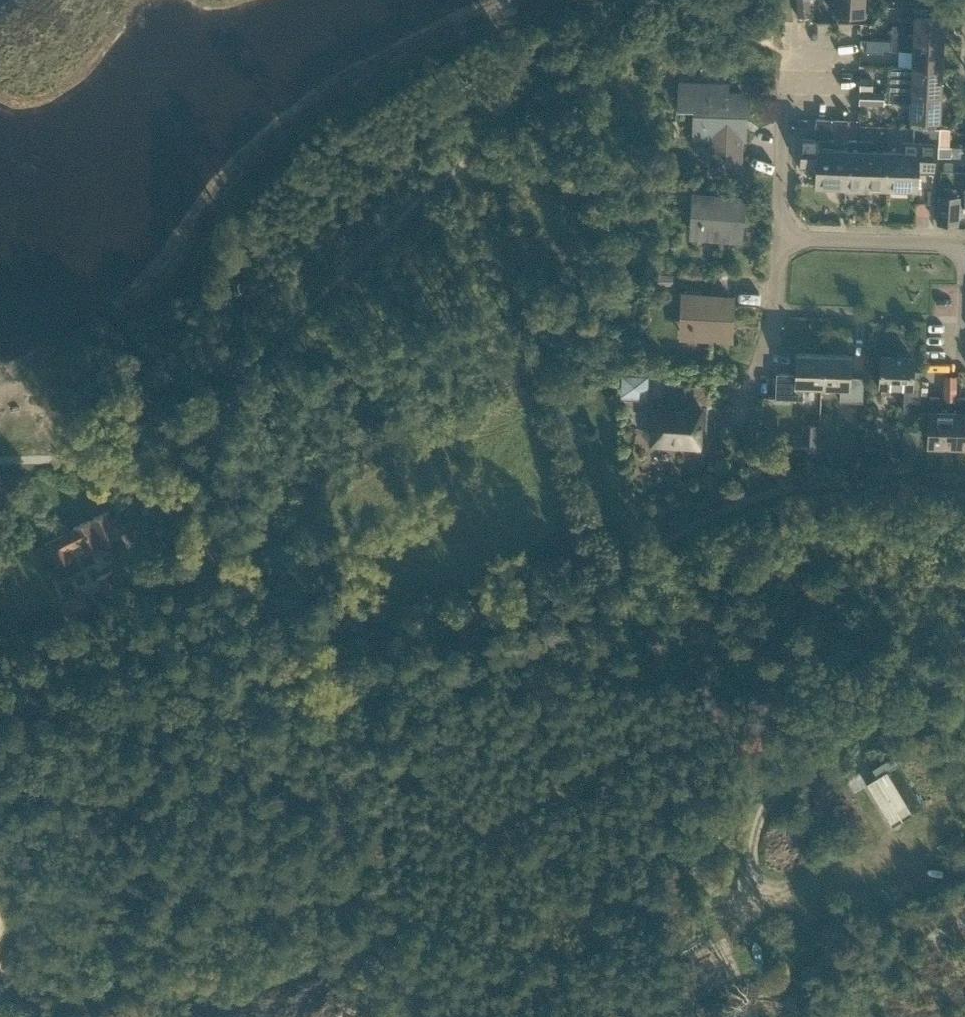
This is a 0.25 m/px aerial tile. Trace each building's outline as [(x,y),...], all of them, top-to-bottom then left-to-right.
[(811,0),(797,0),(799,17),(812,16),(811,0)] [(865,0),(835,0),(834,13),(864,14),(865,0)] [(892,41),(943,43),(944,18),(914,16),(913,35),(906,35),(906,32),(892,31),(892,41)] [(867,40),(867,52),(883,53),(883,50),(891,50),(892,41),(867,40)] [(942,69),(943,43),(892,41),(891,50),(891,51),(905,52),(905,49),(913,49),(912,67),(942,69)] [(942,69),(912,67),(912,68),(890,67),(889,92),(941,94),(942,69)] [(860,89),(873,90),(873,79),(860,78),(860,89)] [(743,135),(745,95),(719,94),(719,83),(705,83),(705,86),(683,85),(683,107),(698,108),(697,134),(715,134),(714,170),(738,171),(739,135),(743,135)] [(884,90),(873,90),(860,89),(860,104),(884,105),(884,90)] [(940,120),(941,94),(889,92),(888,102),(902,103),(902,99),(910,99),(910,119),(940,120)] [(848,150),(847,150),(833,150),(833,139),(830,139),(830,119),(816,119),(815,139),(802,138),(801,171),(817,172),(816,187),(846,188),(847,188),(848,150)] [(939,124),(915,123),(914,137),(939,138),(939,124)] [(939,146),(949,146),(950,129),(940,129),(939,146)] [(887,190),(888,152),(872,151),(872,141),(847,140),(847,150),(848,150),(847,188),(846,188),(846,190),(870,191),(871,189),(887,190)] [(888,152),(887,190),(917,191),(917,167),(933,168),(934,143),(902,142),(902,152),(888,152)] [(949,155),(949,146),(939,146),(939,155),(949,155)] [(944,163),(944,171),(953,171),(954,164),(944,163)] [(740,240),(743,198),(702,195),(699,237),(740,240)] [(959,197),(939,195),(937,224),(957,225),(959,197)] [(730,338),(731,297),(691,295),(689,337),(730,338)] [(822,387),(823,354),(797,353),(796,375),(777,374),(776,398),(803,399),(804,386),(822,387)] [(823,354),(822,387),(840,387),(840,400),(863,401),(864,376),(849,376),(850,355),(823,354)] [(919,412),(920,387),(921,371),(913,371),(913,358),(881,356),(880,386),(905,387),(904,411),(919,412)] [(647,375),(622,373),(621,396),(646,397),(647,375)] [(956,375),(944,375),(943,399),(955,400),(956,375)] [(957,412),(956,412),(938,411),(939,396),(929,396),(927,448),(956,449),(957,412)] [(956,449),(964,449),(964,397),(956,396),(956,412),(957,412),(956,449)] [(700,440),(702,408),(654,406),(652,438),(700,440)] [(905,431),(904,457),(918,458),(919,432),(905,431)] [(792,436),(792,452),(816,453),(816,452),(817,437),(792,436)] [(891,456),(890,470),(899,471),(900,457),(893,456),(891,456)] [(111,521),(107,513),(72,529),(73,531),(58,539),(46,545),(57,568),(73,559),(69,550),(80,545),(85,555),(119,539),(117,535),(126,531),(119,517),(111,521)] [(105,597),(124,588),(115,569),(96,578),(105,597)] [(154,601),(149,590),(136,596),(141,606),(142,609),(155,603),(154,601)] [(86,593),(64,603),(71,620),(93,609),(86,593)] [(867,784),(892,826),(923,807),(898,765),(888,771),(867,784)]
